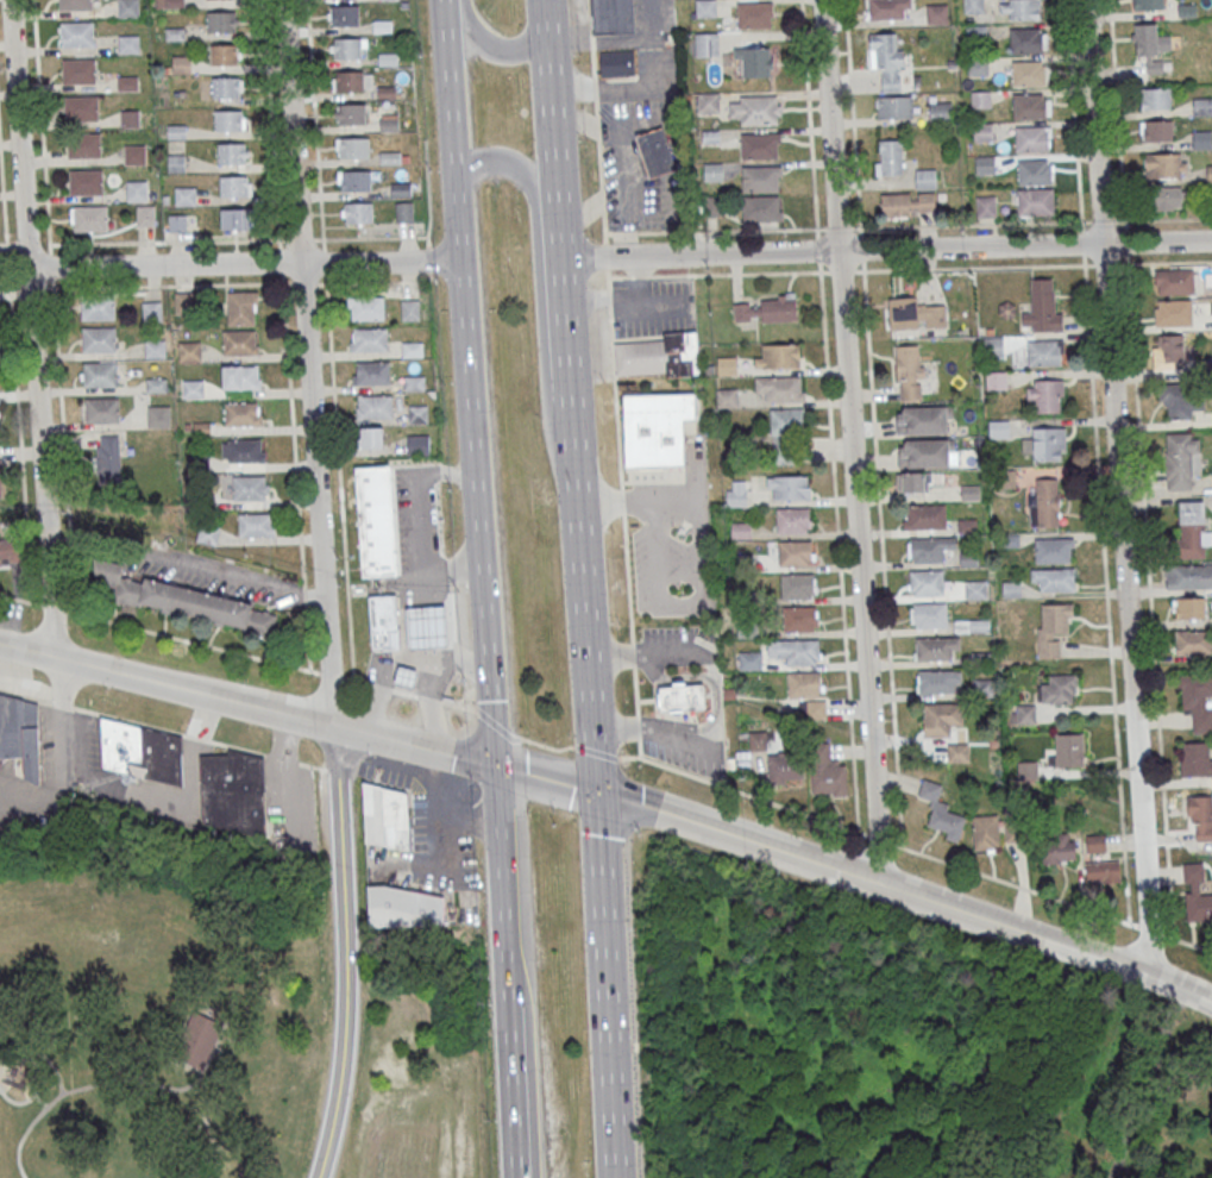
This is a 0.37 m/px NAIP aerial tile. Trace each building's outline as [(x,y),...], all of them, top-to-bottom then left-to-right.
[(58,11),(58,0),(92,0),(93,10),(58,11)] [(119,15),(118,0),(139,0),(139,15),(119,15)] [(592,39),(590,0),(633,0),(635,37),(592,39)] [(696,16),(714,16),(714,0),(696,0),(696,16)] [(867,19),(911,19),(911,0),(867,0),(867,19)] [(983,13),(983,0),(964,0),(964,13),(983,13)] [(1001,20),(1040,20),(1040,0),(1001,0),(1001,20)] [(1163,0),(1134,0),(1134,10),(1163,10),(1163,0)] [(772,2),(737,2),(737,27),(772,27),(772,2)] [(947,23),(947,4),(927,4),(927,23),(947,23)] [(332,5),(359,5),(360,25),(332,25),(332,5)] [(206,11),(234,11),(234,31),(206,32),(206,11)] [(59,21),(94,20),(94,46),(59,48),(59,21)] [(1157,24),(1134,24),(1133,56),(1148,56),(1148,73),(1161,73),(1162,56),(1170,57),(1171,36),(1156,36),(1157,24)] [(1009,29),(1010,54),(1043,52),(1042,31),(1038,31),(1038,27),(1009,29)] [(695,56),(717,56),(717,33),(695,33),(695,56)] [(870,68),(882,68),(882,92),(902,91),(902,33),(870,33),(870,68)] [(119,36),(140,35),(140,54),(119,54),(119,36)] [(333,38),(360,38),(360,58),(333,58),(333,38)] [(209,45),(238,44),(238,64),(211,65),(209,45)] [(735,47),(735,76),(772,76),(772,47),(735,47)] [(170,55),(191,55),(191,73),(170,73),(170,55)] [(598,57),(633,55),(634,80),(599,81),(598,57)] [(62,59),(96,58),(96,84),(62,86),(62,59)] [(1011,62),(1012,87),(1045,86),(1045,64),(1041,64),(1041,61),(1011,62)] [(334,71),(363,70),(363,92),(335,92),(334,71)] [(117,76),(138,75),(138,90),(117,90),(117,76)] [(212,77),(239,76),(240,96),(212,98),(212,77)] [(1171,88),(1141,88),(1141,108),(1171,108),(1171,88)] [(989,107),(989,92),(972,92),(972,107),(989,107)] [(718,113),(718,93),(698,93),(698,113),(718,113)] [(1012,94),(1013,119),(1047,118),(1047,98),(1042,98),(1042,93),(1012,94)] [(64,95),(99,95),(99,121),(64,121),(64,95)] [(780,96),(730,96),(730,124),(780,124),(780,96)] [(877,96),(877,118),(912,118),(912,96),(877,96)] [(1211,116),(1211,98),(1193,98),(1193,116),(1211,116)] [(930,122),(952,122),(952,102),(930,102),(930,122)] [(338,104),(366,104),(366,124),(339,124),(338,104)] [(120,111),(139,109),(140,126),(120,127),(120,111)] [(214,109),(243,109),(243,130),(215,130),(214,109)] [(1141,141),(1172,141),(1172,120),(1141,120),(1141,141)] [(167,124),(186,124),(187,138),(168,139),(167,124)] [(1015,127),(1016,152),(1049,151),(1048,130),(1044,130),(1044,126),(1015,127)] [(1211,130),(1192,130),(1192,149),(1211,149),(1211,130)] [(67,133),(101,132),(101,158),(67,158),(67,133)] [(661,132),(674,174),(648,182),(635,140),(661,132)] [(741,158),(778,158),(778,133),(741,133),(741,158)] [(340,137),(369,137),(369,157),(341,157),(340,137)] [(902,140),(878,140),(878,175),(902,175),(902,140)] [(218,143),(245,143),(246,163),(218,163),(218,143)] [(125,146),(145,145),(145,163),(125,163),(125,146)] [(1188,177),(1188,153),(1145,153),(1145,177),(1188,177)] [(167,155),(186,155),(186,171),(167,171),(167,155)] [(975,174),(994,174),(994,156),(975,156),(975,174)] [(1017,161),(1018,186),(1051,184),(1051,163),(1047,163),(1047,159),(1017,161)] [(721,180),(721,164),(705,164),(705,180),(721,180)] [(780,166),(742,166),(742,191),(780,191),(780,166)] [(69,170),(103,169),(103,195),(69,195),(69,170)] [(883,218),(937,214),(935,190),(936,189),(935,169),(915,170),(917,191),(881,195),(883,218)] [(344,171),(371,170),(372,190),(344,192),(344,171)] [(220,176),(247,176),(247,196),(220,196),(220,176)] [(126,181),(147,181),(147,201),(127,201),(126,181)] [(393,196),(411,196),(411,184),(393,184),(393,196)] [(1181,210),(1181,186),(1156,186),(1156,210),(1181,210)] [(175,187),(196,187),(196,203),(175,205),(175,187)] [(1018,189),(1019,214),(1053,213),(1053,193),(1048,193),(1048,188),(1018,189)] [(743,221),(781,221),(781,196),(743,196),(743,221)] [(976,216),(995,216),(995,196),(976,196),(976,216)] [(345,202),(372,202),(373,223),(345,223),(345,202)] [(395,202),(396,222),(414,222),(414,202),(395,202)] [(73,206),(107,205),(108,231),(74,232),(73,206)] [(137,205),(155,205),(155,225),(137,226),(137,205)] [(221,208),(249,208),(249,228),(221,228),(221,208)] [(169,214),(187,214),(187,231),(169,232),(169,214)] [(1193,269),(1155,269),(1155,293),(1193,293),(1193,269)] [(1022,331),(1058,331),(1058,279),(1031,279),(1031,311),(1022,311),(1022,331)] [(257,325),(257,291),(228,291),(228,325),(257,325)] [(761,294),(761,321),(796,321),(796,294),(761,294)] [(81,295),(114,295),(114,319),(82,320),(81,295)] [(351,297),(384,296),(384,319),(351,320),(351,297)] [(889,298),(890,329),(946,328),(945,305),(918,306),(918,297),(889,298)] [(401,300),(420,300),(421,320),(402,320),(401,300)] [(1191,325),(1191,300),(1155,300),(1155,326),(1191,325)] [(162,301),(142,301),(142,322),(162,322),(162,301)] [(733,302),(733,321),(757,321),(757,302),(733,302)] [(82,327),(115,326),(115,351),(83,351),(82,327)] [(353,328),(388,327),(388,351),(354,352),(353,328)] [(222,331),(256,330),(257,353),(222,353),(222,331)] [(662,336),(662,343),(615,345),(616,376),(665,374),(666,381),(698,378),(695,333),(662,336)] [(1158,335),(1158,363),(1184,363),(1184,335),(1158,335)] [(1002,337),(985,337),(985,356),(1002,355),(1002,337)] [(145,357),(165,357),(165,339),(145,339),(145,357)] [(1028,365),(1062,365),(1062,340),(1028,340),(1028,365)] [(201,360),(201,341),(178,341),(178,360),(201,360)] [(402,342),(423,342),(423,357),(402,357),(402,342)] [(800,368),(799,344),(764,344),(764,357),(754,357),(754,368),(800,368)] [(897,345),(897,400),(923,400),(923,345),(897,345)] [(736,375),(736,357),(718,357),(718,375),(736,375)] [(357,362),(390,361),(391,384),(358,384),(357,362)] [(83,363),(117,362),(118,387),(84,387),(83,363)] [(222,365),(258,365),(259,388),(222,389),(222,365)] [(1007,390),(1007,372),(987,372),(987,390),(1007,390)] [(404,375),(426,375),(426,390),(404,390),(404,375)] [(147,392),(166,392),(166,377),(147,377),(147,392)] [(756,377),(756,401),(803,401),(803,377),(756,377)] [(183,380),(183,397),(203,397),(203,380),(183,380)] [(1063,380),(1028,380),(1028,400),(1039,400),(1039,412),(1063,412),(1063,380)] [(1193,418),(1193,410),(1203,410),(1203,384),(1160,384),(1160,406),(1169,406),(1169,418),(1193,418)] [(736,390),(719,390),(719,406),(736,406),(736,390)] [(623,395),(696,393),(696,419),(683,419),(685,465),(626,466),(623,395)] [(358,395),(391,394),(393,418),(359,418),(358,395)] [(86,397),(119,397),(119,421),(86,422),(86,397)] [(225,403),(258,402),(258,425),(225,426),(225,403)] [(170,426),(170,405),(147,405),(147,426),(170,426)] [(409,406),(428,405),(428,422),(409,422),(409,406)] [(946,406),(946,433),(896,434),(896,413),(902,413),(902,407),(946,406)] [(803,408),(771,409),(772,463),(798,463),(798,435),(803,435),(803,408)] [(989,420),(989,438),(1009,438),(1009,420),(989,420)] [(383,427),(360,427),(360,448),(383,448),(383,427)] [(1064,427),(1032,427),(1032,439),(1027,439),(1027,460),(1064,460),(1064,427)] [(1166,433),(1166,490),(1189,490),(1189,477),(1200,477),(1200,433),(1166,433)] [(408,434),(429,434),(431,455),(408,456),(408,434)] [(227,439),(260,438),(262,462),(228,463),(227,439)] [(898,439),(898,467),(954,466),(954,439),(898,439)] [(96,445),(119,445),(120,481),(96,482),(96,445)] [(897,492),(931,492),(931,472),(897,472),(897,492)] [(232,477),(265,476),(265,500),(232,500),(232,477)] [(809,476),(767,476),(767,499),(809,499),(809,476)] [(1030,478),(1030,526),(1060,526),(1060,478),(1030,478)] [(1204,524),(1204,501),(1179,501),(1179,524),(1204,524)] [(946,505),(903,505),(903,529),(946,529),(946,505)] [(809,508),(777,508),(777,532),(809,532),(809,508)] [(239,514),(272,513),(272,537),(239,537),(239,514)] [(195,541),(215,546),(220,529),(199,523),(195,541)] [(1207,556),(1204,528),(1177,531),(1180,559),(1207,556)] [(943,563),(943,549),(956,549),(956,537),(908,537),(907,563),(943,563)] [(1071,538),(1035,538),(1035,563),(1071,563),(1071,538)] [(812,566),(812,541),(778,541),(778,566),(812,566)] [(94,556),(94,598),(135,597),(135,577),(122,577),(122,556),(94,556)] [(1210,574),(1211,565),(1169,564),(1169,588),(1211,589),(1211,574),(1210,574)] [(1032,569),(1032,590),(1074,590),(1074,569),(1032,569)] [(909,595),(943,595),(943,570),(909,570),(909,595)] [(815,574),(782,574),(782,598),(815,598),(815,574)] [(274,633),(280,606),(143,580),(138,608),(274,633)] [(985,581),(965,581),(965,598),(985,598),(985,581)] [(1173,619),(1205,619),(1205,596),(1173,596),(1173,619)] [(382,653),(382,657),(400,656),(398,634),(396,634),(395,600),(371,601),(368,603),(371,654),(382,653)] [(946,603),(911,603),(911,628),(946,628),(946,603)] [(1070,658),(1071,604),(1039,603),(1038,658),(1070,658)] [(817,606),(783,606),(783,631),(817,631),(817,606)] [(427,653),(427,644),(447,643),(446,620),(426,622),(425,612),(403,613),(406,654),(427,653)] [(956,620),(956,630),(988,630),(988,620),(956,620)] [(1211,654),(1211,630),(1175,630),(1175,654),(1211,654)] [(959,637),(915,637),(915,660),(949,660),(949,650),(959,650),(959,637)] [(820,640),(772,640),(772,664),(820,664),(820,640)] [(740,669),(761,669),(761,653),(740,653),(740,669)] [(415,694),(421,673),(400,668),(395,688),(415,694)] [(960,692),(960,670),(917,670),(917,692),(960,692)] [(787,697),(823,697),(823,672),(787,672),(787,697)] [(1179,675),(1180,710),(1193,709),(1193,732),(1211,732),(1211,674),(1179,675)] [(1076,675),(1041,675),(1041,703),(1076,703),(1076,675)] [(974,697),(995,697),(995,678),(974,678),(974,697)] [(703,687),(658,689),(659,713),(703,712),(703,687)] [(24,757),(25,778),(40,787),(38,704),(25,701),(23,700),(0,694),(0,758),(24,757)] [(825,701),(801,701),(801,718),(825,718),(825,701)] [(924,737),(950,737),(950,724),(962,724),(962,703),(924,703),(924,737)] [(1035,704),(1012,704),(1012,723),(1035,723),(1035,704)] [(183,787),(181,735),(100,716),(101,767),(183,787)] [(765,749),(765,732),(750,732),(750,749),(765,749)] [(1083,733),(1055,733),(1055,767),(1083,767),(1083,733)] [(1211,776),(1211,761),(1210,761),(1210,742),(1180,742),(1180,776),(1211,776)] [(846,795),(846,762),(830,762),(830,743),(811,743),(811,795),(846,795)] [(949,761),(966,761),(966,744),(949,744),(949,761)] [(199,756),(203,821),(266,840),(264,759),(230,750),(230,754),(199,756)] [(768,783),(802,782),(801,751),(767,752),(768,783)] [(1038,780),(1038,760),(1018,760),(1018,780),(1038,780)] [(965,817),(947,811),(950,804),(938,800),(942,785),(923,779),(917,797),(933,802),(926,826),(946,832),(944,838),(958,842),(965,817)] [(362,783),(365,844),(407,852),(406,795),(362,783)] [(1211,840),(1211,796),(1188,796),(1188,822),(1195,822),(1195,840),(1211,840)] [(974,815),(974,850),(997,850),(997,815),(974,815)] [(1053,843),(1042,843),(1042,864),(1074,864),(1074,833),(1053,833),(1053,843)] [(1105,853),(1105,834),(1086,834),(1086,853),(1105,853)] [(1120,883),(1120,860),(1085,861),(1085,883),(1120,883)] [(1185,863),(1185,921),(1211,921),(1211,893),(1205,893),(1205,863),(1185,863)] [(444,900),(383,888),(366,888),(368,927),(445,927),(444,900)] [(190,1011),(222,1026),(202,1070),(171,1057),(190,1011)]
